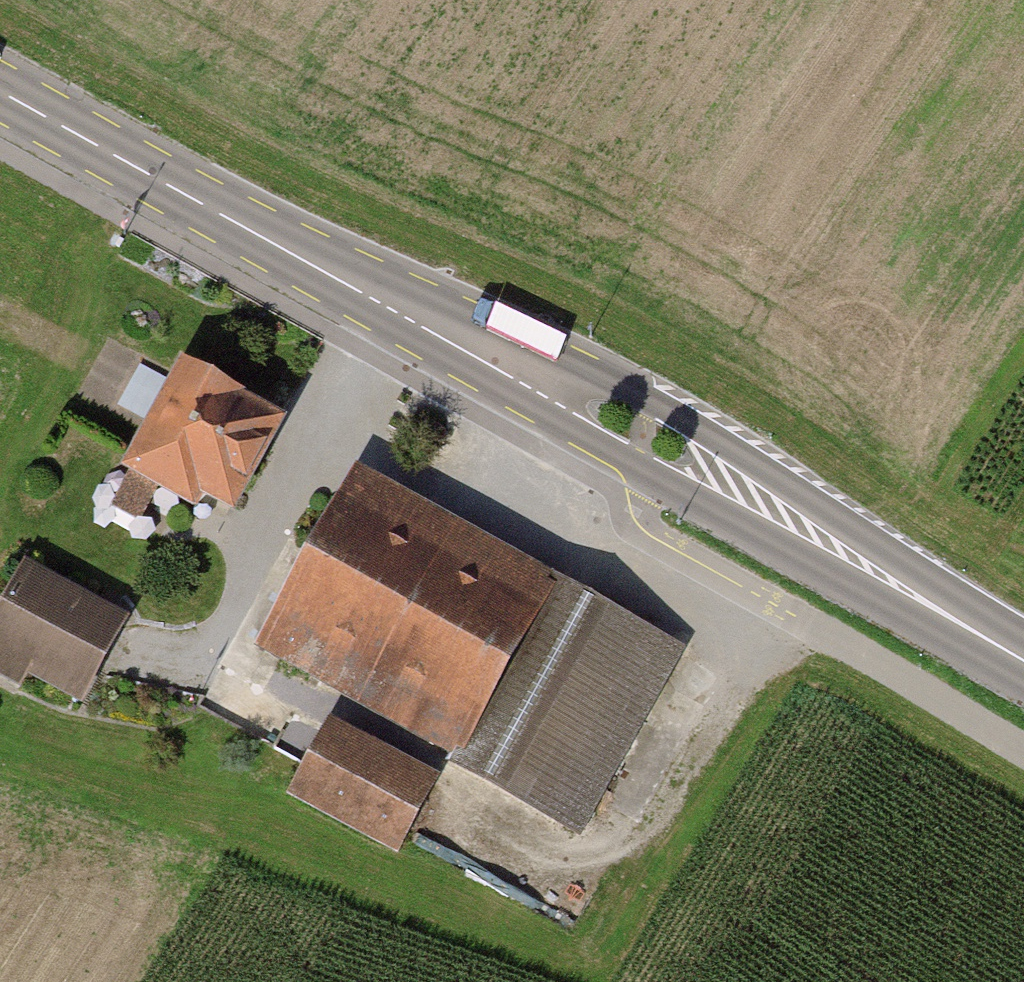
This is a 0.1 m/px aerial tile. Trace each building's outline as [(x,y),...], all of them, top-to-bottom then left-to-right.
[(287,426),(180,374),(127,481),(234,534),(287,426)] [(560,588),(354,486),(268,658),(474,761),(560,588)] [(22,574),(0,615),(0,674),(80,715),(132,625),(22,574)] [(688,652),(560,588),(474,761),(601,824),(688,652)] [(442,780),(334,725),(295,802),(403,857),(442,780)]
